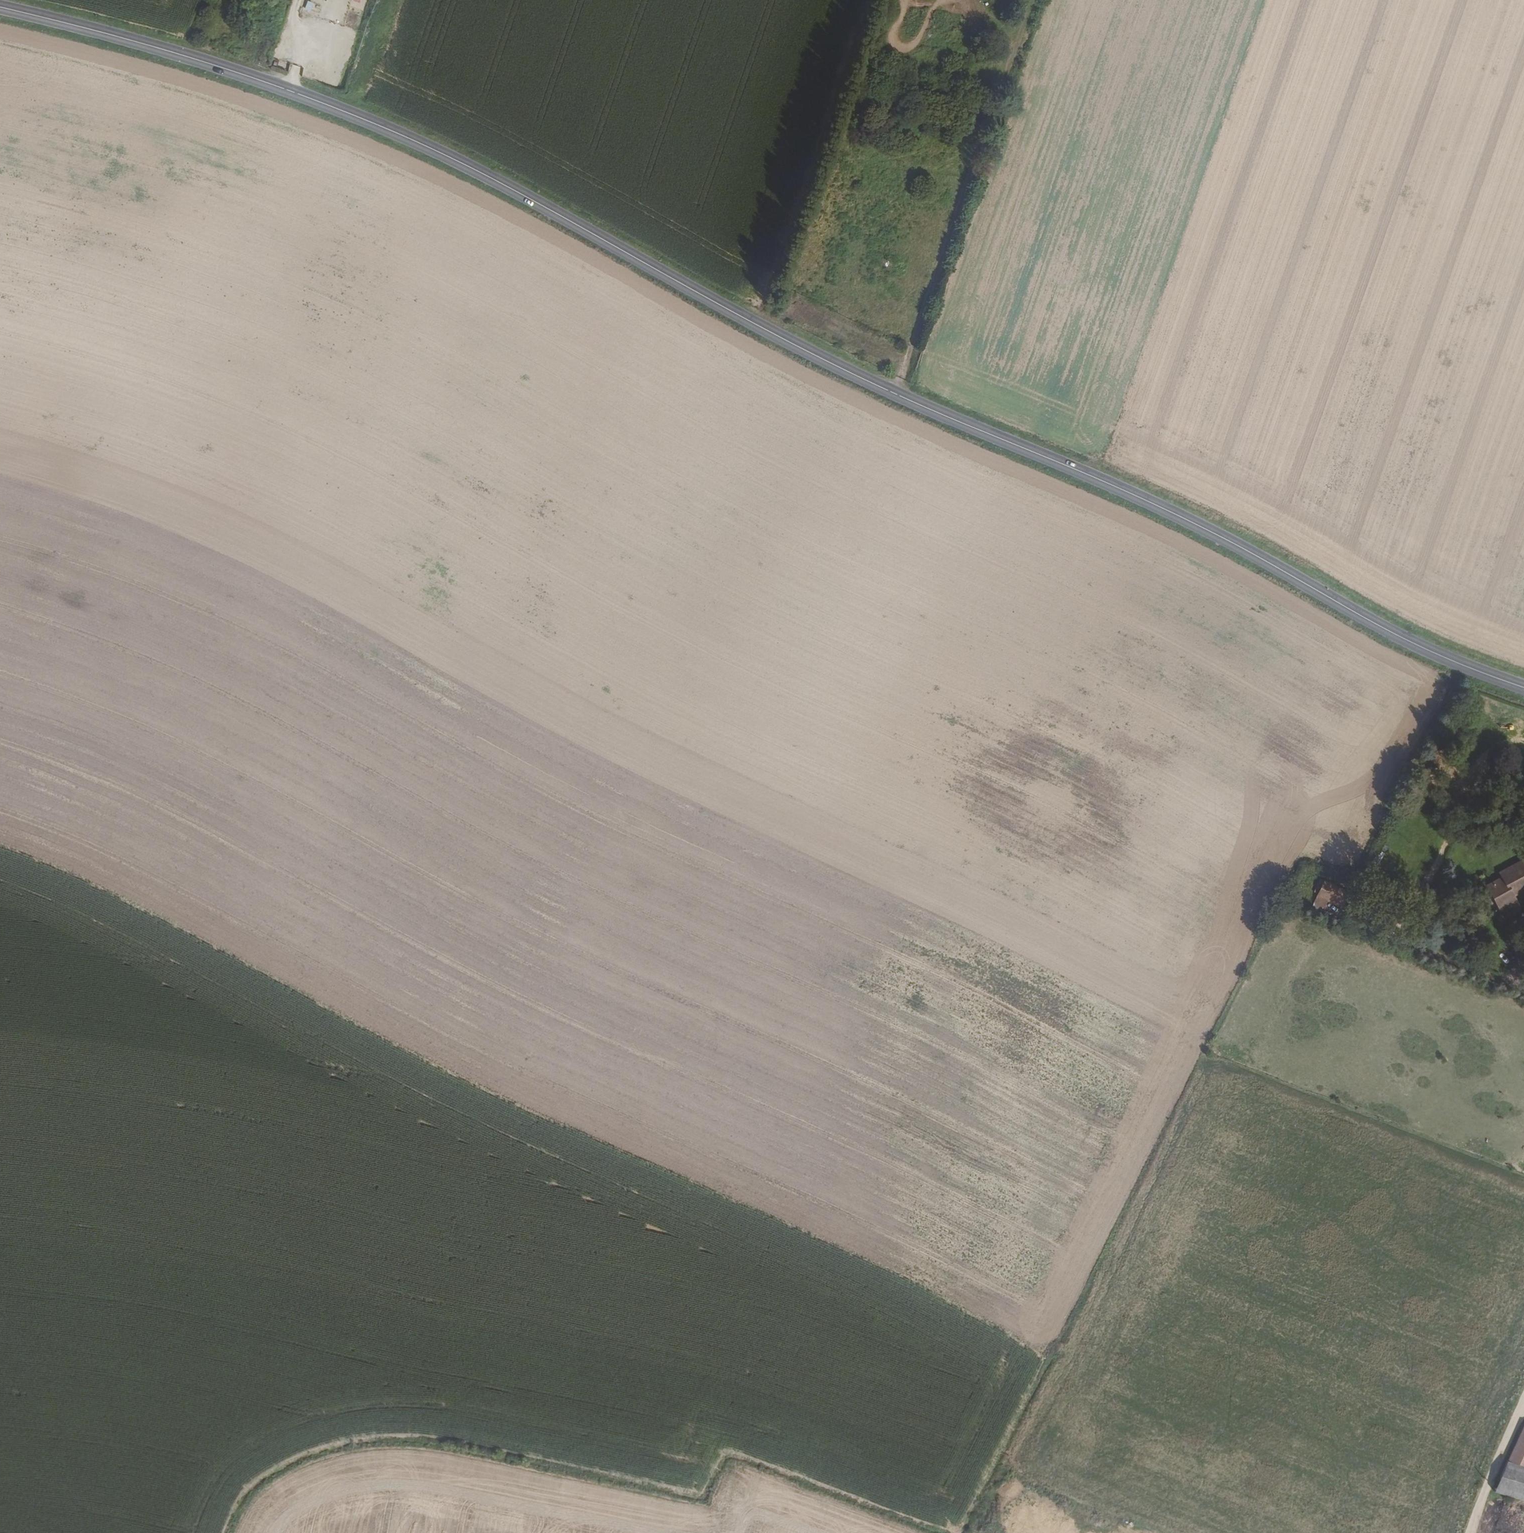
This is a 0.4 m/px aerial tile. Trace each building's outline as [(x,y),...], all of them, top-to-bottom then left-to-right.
[(305,11),(314,11),(314,2),(306,2),(305,11)] [(1498,874),(1500,878),(1485,886),(1500,912),(1504,910),(1508,916),(1521,909),(1514,897),(1523,891),(1523,859),(1498,874)] [(1314,893),(1317,894),(1324,881),(1320,879),(1314,893)] [(1350,893),(1324,881),(1317,894),(1313,903),(1323,907),(1324,908),(1327,902),(1343,909),(1350,893)] [(1320,913),(1323,907),(1313,903),(1310,909),(1320,913)] [(1494,1492),(1523,1501),(1523,1425),(1494,1492)]
